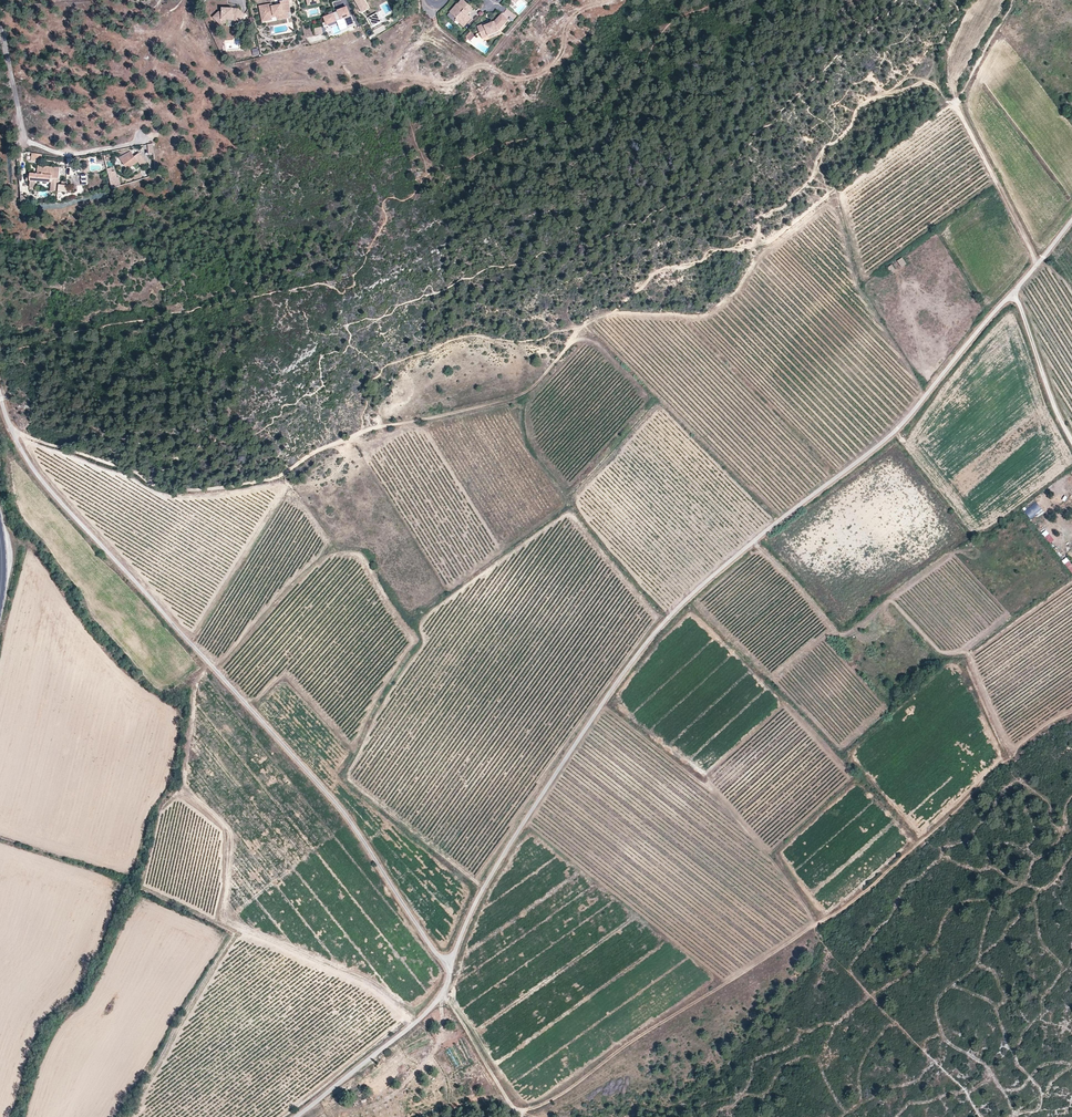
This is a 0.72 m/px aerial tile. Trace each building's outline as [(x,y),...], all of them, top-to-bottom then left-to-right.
[(264,13),(265,22),(272,20),(271,18),(271,17),(277,16),(277,17),(277,18),(284,17),(283,15),(288,14),(291,13),(288,0),(280,2),(281,6),(278,6),(278,8),(275,8),(275,7),(273,7),(272,4),(259,7),(261,14),(264,13)] [(362,11),(368,8),(364,0),(356,0),(362,11)] [(469,5),(464,0),(463,0),(461,2),(459,4),(461,7),(461,8),(453,8),(449,12),(456,18),(457,17),(461,21),(461,23),(463,26),(470,19),(467,15),(469,13),(466,10),(466,8),(469,5)] [(222,20),(226,20),(234,20),(237,24),(245,17),(239,10),(230,9),(230,11),(226,11),(226,9),(222,9),(222,13),(219,13),(213,18),(218,23),(222,20)] [(377,13),(370,17),(371,18),(373,17),(376,22),(380,19),(377,13)] [(488,25),(487,23),(478,27),(479,30),(482,37),(488,34),(489,36),(499,32),(509,22),(502,15),(494,22),(491,24),(488,25)] [(370,17),(368,18),(373,27),(382,22),(380,19),(376,22),(373,17),(371,18),(370,17)] [(462,27),(463,26),(461,23),(461,21),(457,17),(456,18),(454,19),(462,27)] [(474,35),(470,32),(465,38),(466,39),(465,40),(466,41),(468,40),(469,41),(474,35)] [(121,160),(127,169),(138,161),(139,163),(144,160),(140,153),(134,157),(131,153),(121,160)] [(43,156),(32,154),(32,161),(42,163),(43,156)] [(59,192),(59,185),(60,168),(38,167),(38,175),(31,175),(31,181),(51,182),(50,193),(58,193),(59,192)] [(112,189),(121,187),(119,179),(118,179),(116,172),(113,173),(112,169),(108,170),(112,189)] [(902,258),(898,261),(902,268),(907,264),(902,258)] [(1029,519),(1042,510),(1037,502),(1024,511),(1029,519)] [(1050,534),(1044,537),(1048,545),(1054,541),(1050,534)]
